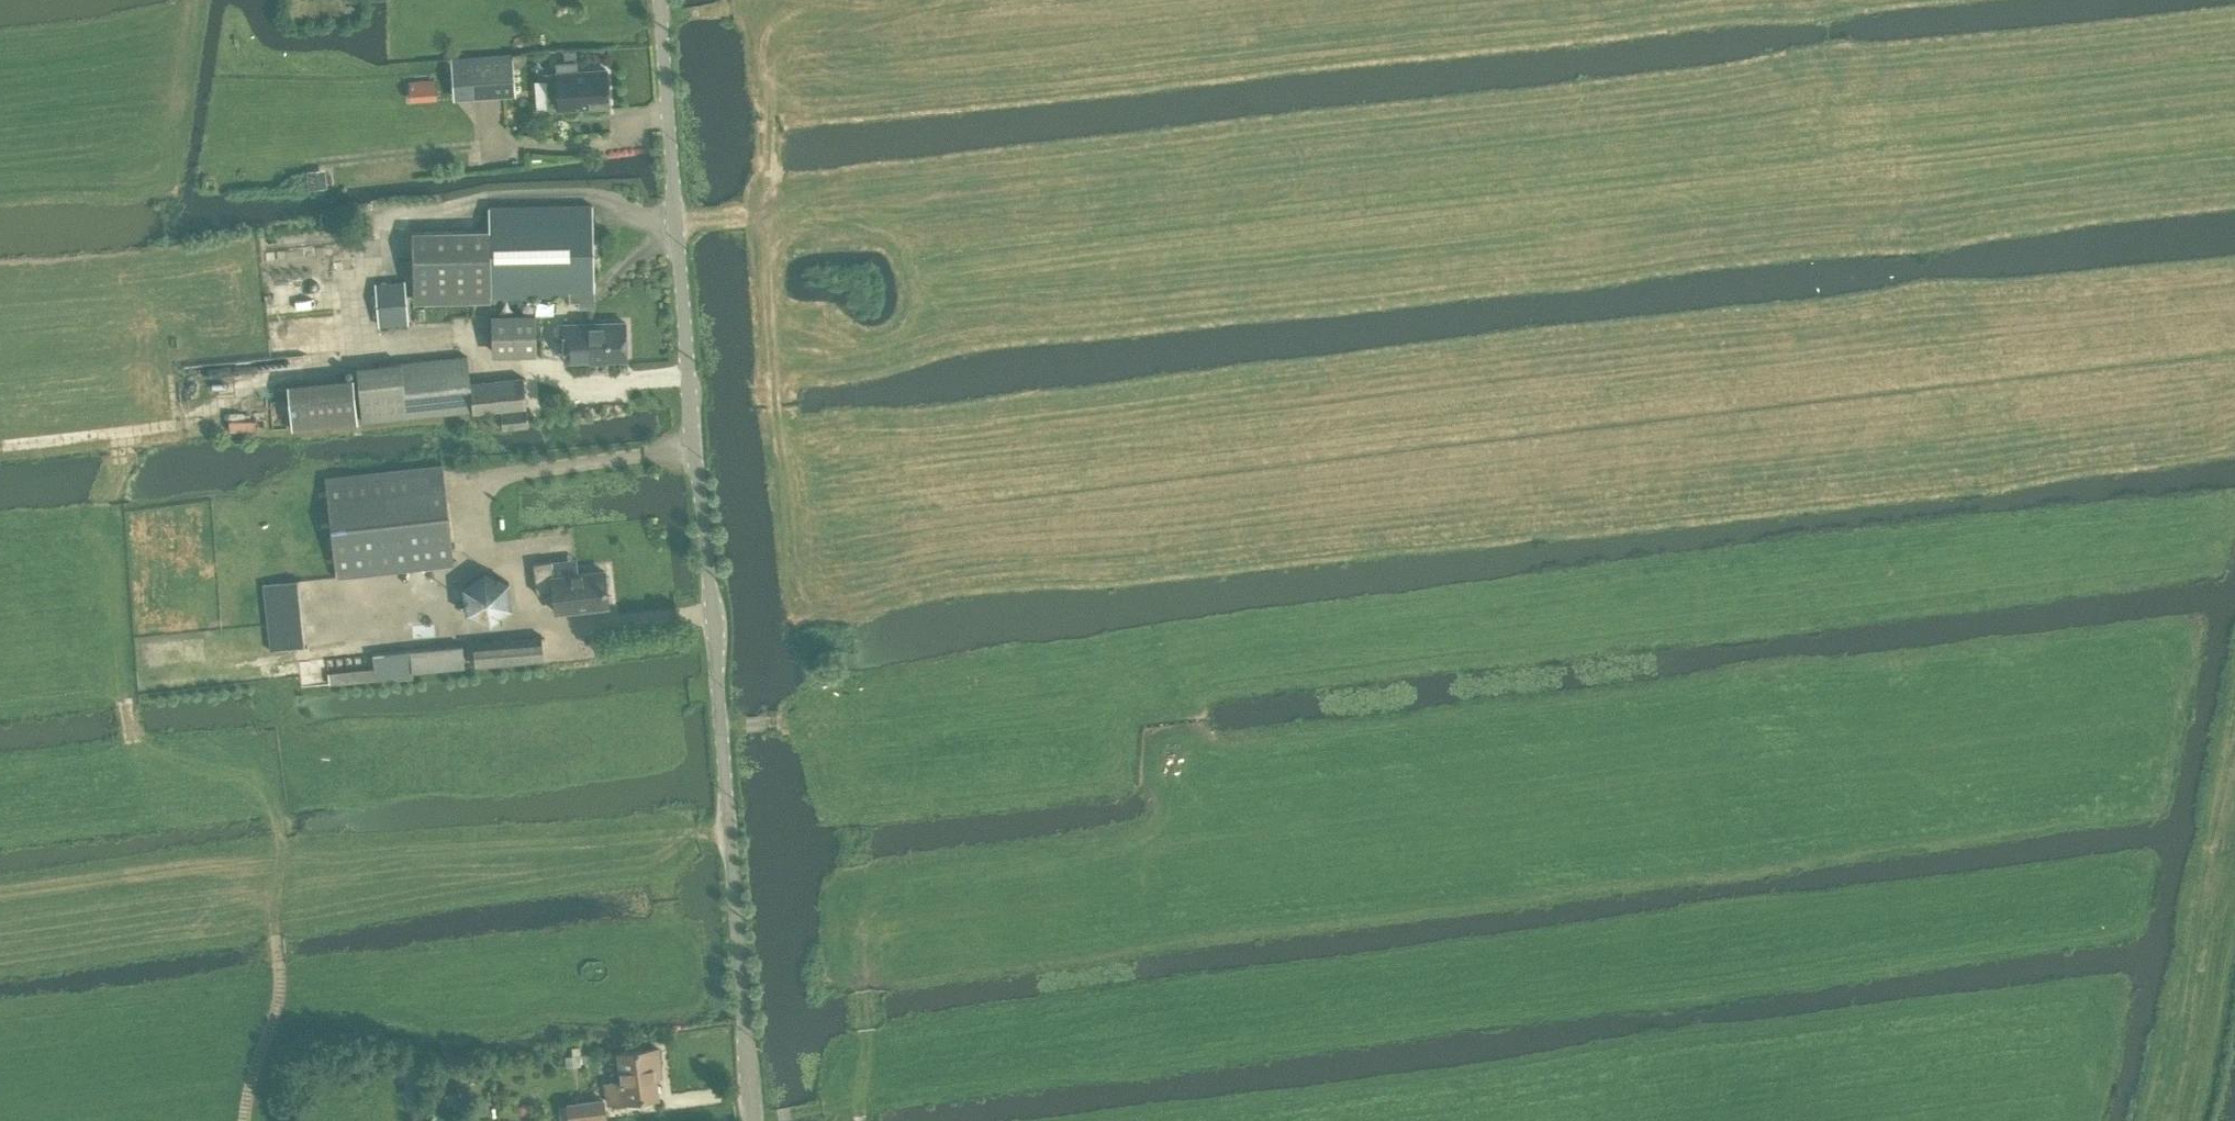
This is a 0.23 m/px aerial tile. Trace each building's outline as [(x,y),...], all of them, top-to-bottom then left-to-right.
[(472,58),(453,59),(455,97),(474,96),(514,93),(511,55),(472,58)] [(556,72),(546,73),(546,81),(547,108),(610,104),(607,69),(577,70),(577,60),(555,61),(556,72)] [(325,168),(307,170),(309,185),(309,188),(327,186),(327,184),(325,168)] [(412,232),(413,298),(570,295),(570,302),(578,302),(578,308),(595,307),(592,206),(489,208),(489,230),(412,232)] [(379,325),(408,322),(405,282),(376,285),(379,325)] [(563,323),(565,361),(626,359),(625,321),(563,323)] [(469,383),(466,357),(356,369),(362,423),(473,410),(473,414),(501,411),(503,430),(529,427),(523,377),(469,383)] [(292,428),(358,421),(353,377),(287,384),(292,428)] [(337,576),(454,563),(443,467),(443,465),(325,478),(326,480),(337,576)] [(553,577),(551,561),(533,563),(537,594),(554,592),(556,611),(608,605),(604,571),(553,577)] [(491,624),(512,608),(509,581),(486,572),(464,588),(467,613),(491,624)] [(272,651),(305,647),(298,579),(265,583),(272,651)] [(476,666),(544,660),(542,635),(473,642),(476,666)] [(375,683),(413,678),(413,672),(465,667),(463,645),(373,654),(374,669),(327,673),(328,684),(375,680),(375,683)] [(658,1097),(654,1069),(660,1068),(658,1048),(619,1052),(622,1081),(606,1083),(608,1103),(608,1095),(623,1093),(624,1101),(658,1097)] [(580,1054),(565,1055),(566,1066),(581,1065),(580,1054)] [(605,1118),(602,1099),(569,1103),(571,1120),(584,1120),(605,1118)]
